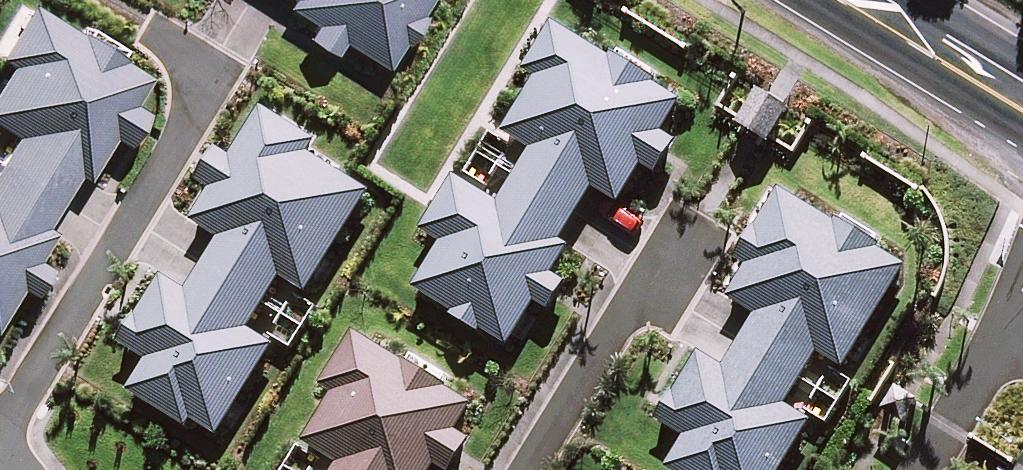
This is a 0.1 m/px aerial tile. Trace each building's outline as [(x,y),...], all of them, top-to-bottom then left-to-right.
[(322,16),(313,31),(345,50),(355,34),(393,57),(428,0),(296,0),(322,16)] [(16,282),(32,291),(47,266),(31,257),(50,226),(41,220),(73,168),(82,173),(107,132),(122,141),(140,112),(124,103),(143,71),(33,5),(0,60),(0,61),(13,68),(0,89),(0,123),(20,135),(0,167),(0,308),(16,282)] [(680,101),(557,27),(530,71),(543,79),(506,139),(533,155),(502,206),(456,178),(425,228),(447,241),(420,287),(511,342),(537,299),(554,309),(571,281),(555,272),(570,247),(559,241),(593,185),(620,201),(680,101)] [(194,411),(222,428),(271,348),(242,330),(277,273),(306,290),(367,188),(307,152),(315,139),(265,108),(235,158),(221,150),(201,182),(215,190),(197,220),(225,237),(192,292),(164,276),(125,340),(151,356),(131,389),(187,422),(194,411)] [(809,419),(781,402),(814,348),(842,365),(903,264),(782,192),(743,257),(751,261),(731,294),(763,313),(728,370),(702,355),(662,421),(688,436),(669,466),(676,469),(778,469),(809,419)] [(358,335),(329,384),(340,391),(307,446),(338,465),(335,469),(429,469),(433,463),(445,469),(449,469),(468,439),(455,431),(472,403),(358,335)]
